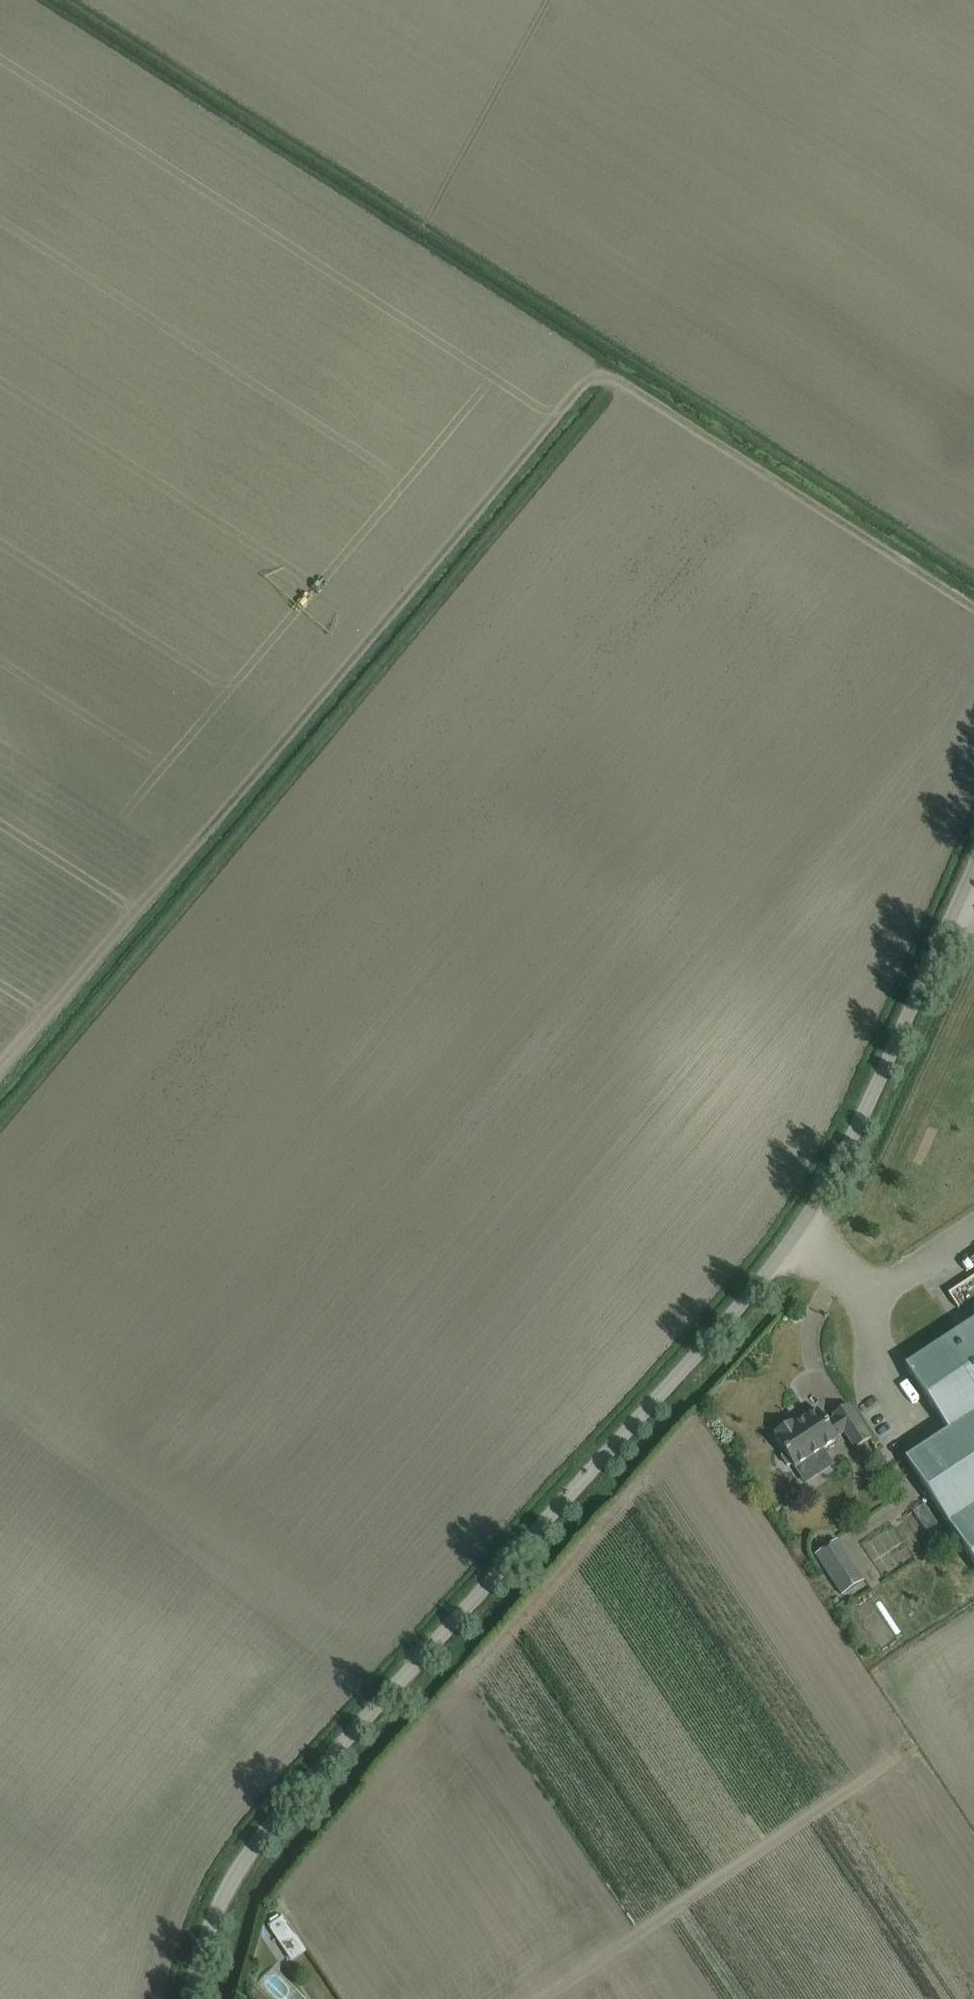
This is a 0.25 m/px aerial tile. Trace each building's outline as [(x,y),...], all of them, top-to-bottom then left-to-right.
[(904,1366),(915,1383),(947,1431),(904,1459),(973,1566),(973,1320),(904,1366)] [(854,1451),(870,1440),(847,1406),(831,1416),(832,1417),(823,1422),(817,1412),(793,1427),(791,1423),(773,1435),(775,1438),(774,1439),(794,1470),(837,1443),(832,1436),(844,1435),(854,1451)] [(863,1581),(836,1540),(814,1554),(841,1596),(863,1581)]
